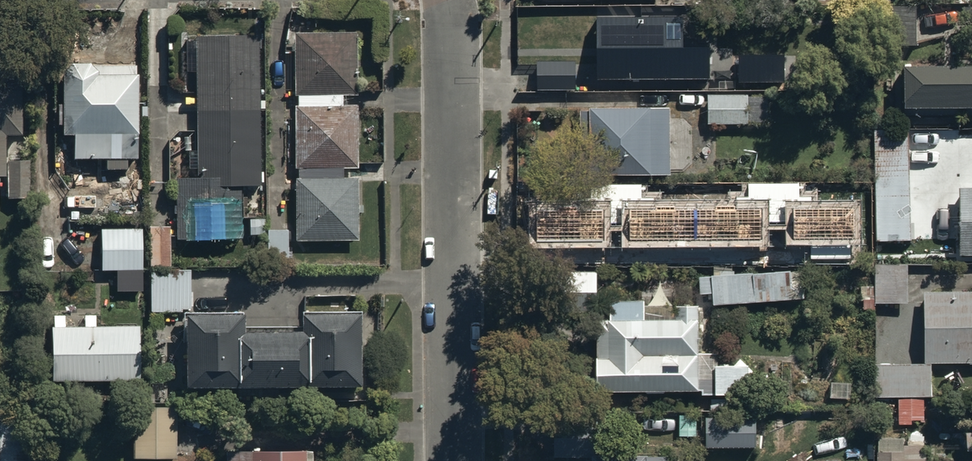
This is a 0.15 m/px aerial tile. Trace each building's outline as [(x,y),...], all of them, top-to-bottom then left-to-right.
[(915,4),(879,3),(878,41),(915,41),(915,4)] [(707,16),(597,17),(598,81),(707,80),(707,16)] [(342,103),(342,91),(356,91),(355,30),(294,30),(294,92),(297,92),(298,103),(342,103)] [(258,34),(195,34),(196,176),(174,176),(174,235),(240,235),(240,182),(258,182),(258,34)] [(784,57),(739,57),(739,83),(784,82),(784,57)] [(901,58),(901,102),(971,102),(971,59),(901,58)] [(5,170),(5,132),(21,132),(21,59),(0,59),(0,170),(5,170)] [(132,60),(61,59),(60,129),(73,129),(73,155),(105,156),(105,165),(127,166),(127,154),(136,154),(138,70),(132,70),(132,60)] [(576,59),(537,59),(537,87),(576,87),(576,59)] [(769,92),(748,92),(708,92),(708,122),(748,122),(748,119),(769,119),(769,92)] [(341,175),(341,165),(357,165),(357,103),(342,103),(298,103),(294,103),(294,166),(298,166),(298,175),(341,175)] [(670,104),(590,104),(590,171),(670,170),(670,104)] [(908,149),(872,149),(874,238),(910,238),(908,149)] [(298,175),(294,175),(294,237),(356,237),(356,175),(341,175),(298,175)] [(958,185),(956,252),(971,252),(971,184),(958,185)] [(793,209),(793,241),(860,240),(859,208),(793,209)] [(537,210),(537,242),(604,241),(603,209),(537,210)] [(762,209),(630,210),(630,239),(762,239),(762,209)] [(170,224),(149,224),(149,263),(170,263),(170,224)] [(101,225),(101,268),(117,268),(117,285),(143,285),(143,225),(101,225)] [(288,240),(288,227),(268,227),(268,258),(283,258),(283,240),(288,240)] [(190,266),(150,266),(150,309),(182,309),(182,306),(190,306),(190,266)] [(597,309),(597,266),(551,267),(552,310),(597,309)] [(699,272),(700,291),(713,291),(714,300),(805,295),(804,266),(699,272)] [(923,288),(924,361),(874,361),(875,394),(933,393),(933,360),(971,360),(971,287),(923,288)] [(597,315),(597,386),(702,387),(702,392),(749,393),(749,360),(717,360),(717,350),(698,350),(698,300),(678,300),(678,315),(645,315),(645,297),(610,297),(610,315),(597,315)] [(242,308),(184,308),(185,382),(360,379),(358,307),(301,308),(302,325),(243,326),(242,308)] [(140,321),(51,322),(51,378),(140,377),(140,321)] [(134,402),(133,454),(176,455),(176,403),(134,402)] [(0,413),(0,460),(25,460),(25,413),(0,413)] [(706,413),(706,444),(754,445),(755,414),(706,413)] [(668,452),(598,451),(599,415),(553,414),(552,454),(592,455),(592,460),(667,460),(668,452)] [(875,460),(925,460),(926,446),(903,446),(903,435),(875,434),(875,460)] [(312,445),(226,444),(226,460),(312,460),(312,445)]
